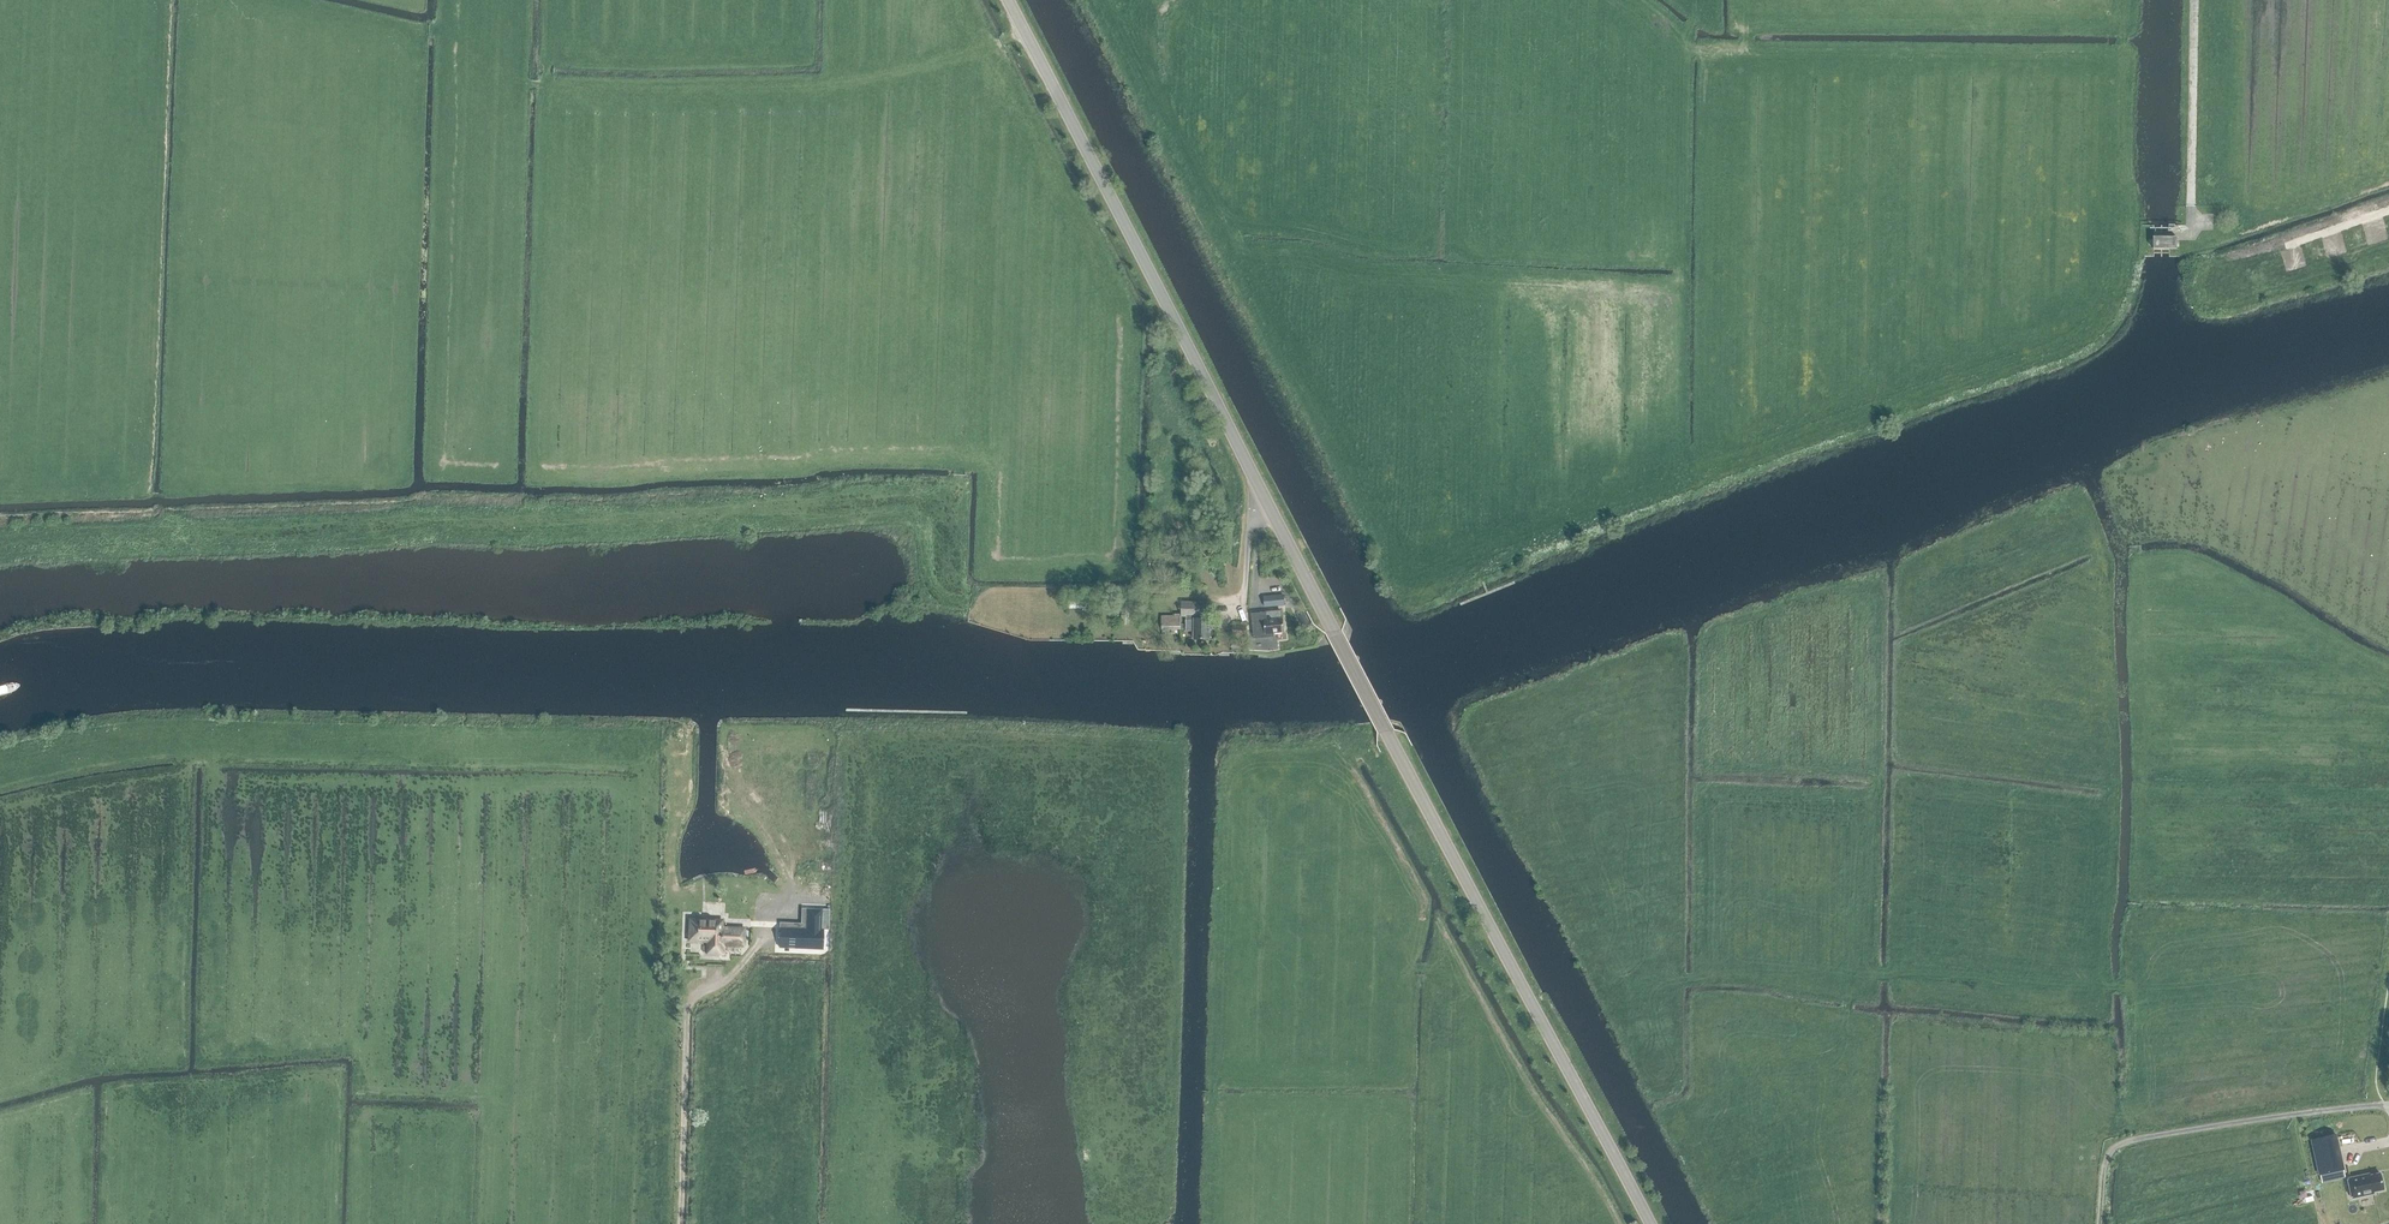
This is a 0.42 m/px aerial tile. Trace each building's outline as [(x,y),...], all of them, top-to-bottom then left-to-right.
[(2153,237),(2153,249),(2176,249),(2176,237),(2153,237)] [(1219,563),(1207,563),(1207,567),(1211,567),(1212,572),(1219,572),(1219,563)] [(1264,596),(1265,606),(1284,603),(1283,594),(1264,596)] [(1185,631),(1193,631),(1193,637),(1209,637),(1209,624),(1212,624),(1212,617),(1200,617),(1200,614),(1208,614),(1208,600),(1181,600),(1181,615),(1187,615),(1187,620),(1185,620),(1185,631)] [(1121,609),(1121,620),(1124,621),(1123,625),(1130,625),(1130,620),(1132,620),(1132,616),(1130,616),(1130,602),(1122,602),(1122,609),(1121,609)] [(1271,635),(1271,632),(1283,631),(1282,618),(1280,618),(1279,610),(1250,612),(1252,636),(1271,635)] [(1161,627),(1181,628),(1181,615),(1161,615),(1161,627)] [(1233,625),(1232,635),(1246,636),(1246,626),(1233,625)] [(780,928),(779,948),(822,950),(823,930),(821,930),(821,910),(807,910),(806,929),(780,928)] [(744,929),(721,928),(722,921),(689,920),(689,930),(683,930),(683,946),(691,947),(691,941),(707,942),(707,954),(723,955),(724,946),(743,947),(744,929)] [(2320,1175),(2343,1170),(2338,1147),(2315,1152),(2320,1175)] [(2383,1190),(2380,1174),(2370,1176),(2369,1174),(2348,1179),(2352,1199),(2374,1194),(2373,1192),(2383,1190)]
